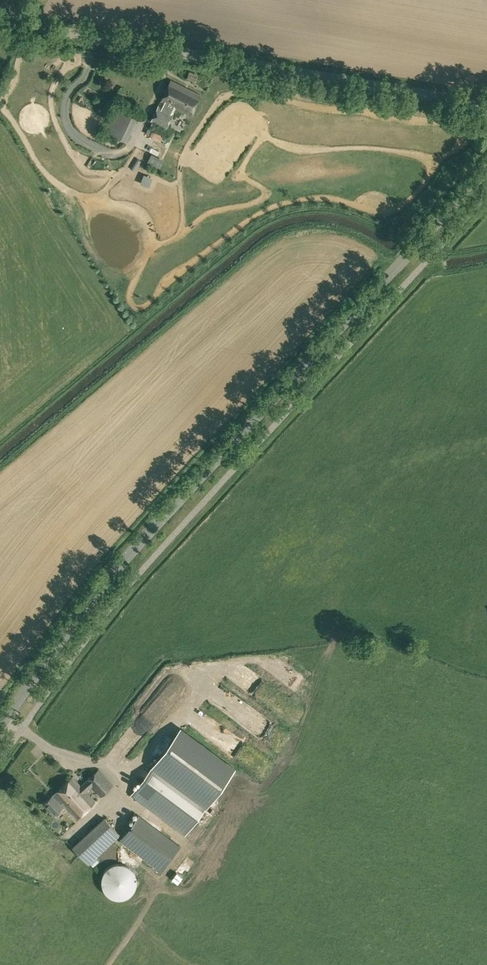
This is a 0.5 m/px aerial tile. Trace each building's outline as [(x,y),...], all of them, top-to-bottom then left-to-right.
[(131,65),(154,69),(156,60),(132,56),(131,65)] [(188,78),(196,81),(198,74),(190,72),(188,78)] [(150,120),(166,128),(176,107),(190,114),(200,94),(172,80),(162,100),(162,101),(160,105),(158,105),(150,120)] [(102,112),(106,114),(111,103),(107,101),(102,112)] [(104,129),(126,141),(139,115),(117,104),(104,129)] [(169,823),(185,834),(235,767),(180,727),(131,794),(169,823)] [(65,804),(77,818),(95,801),(86,791),(91,786),(101,796),(113,785),(98,769),(86,780),(80,785),(72,776),(54,793),(55,793),(43,803),(54,815),(65,804)] [(119,839),(161,870),(179,845),(138,814),(119,839)] [(73,827),(62,817),(54,827),(65,836),(73,827)] [(73,846),(88,863),(119,834),(104,817),(73,846)] [(101,880),(101,881),(101,883),(101,885),(102,886),(103,888),(103,889),(104,890),(105,892),(106,893),(107,894),(109,895),(110,896),(111,897),(113,897),(114,898),(116,898),(118,898),(119,898),(121,898),(122,898),(124,898),(126,897),(127,896),(128,896),(130,895),(131,894),(132,893),(133,892),(134,890),(135,889),(136,887),(136,886),(137,884),(137,883),(137,881),(137,880),(137,878),(137,876),(137,875),(136,873),(135,872),(135,871),(134,869),(133,868),(132,867),(131,866),(129,865),(128,864),(127,863),(125,863),(124,862),(122,862),(120,862),(119,862),(117,862),(116,862),(114,862),(113,863),(111,864),(110,864),(109,865),(107,866),(106,867),(105,868),(104,870),(103,871),(103,872),(102,874),(102,875),(101,877),(101,878),(101,880)]
